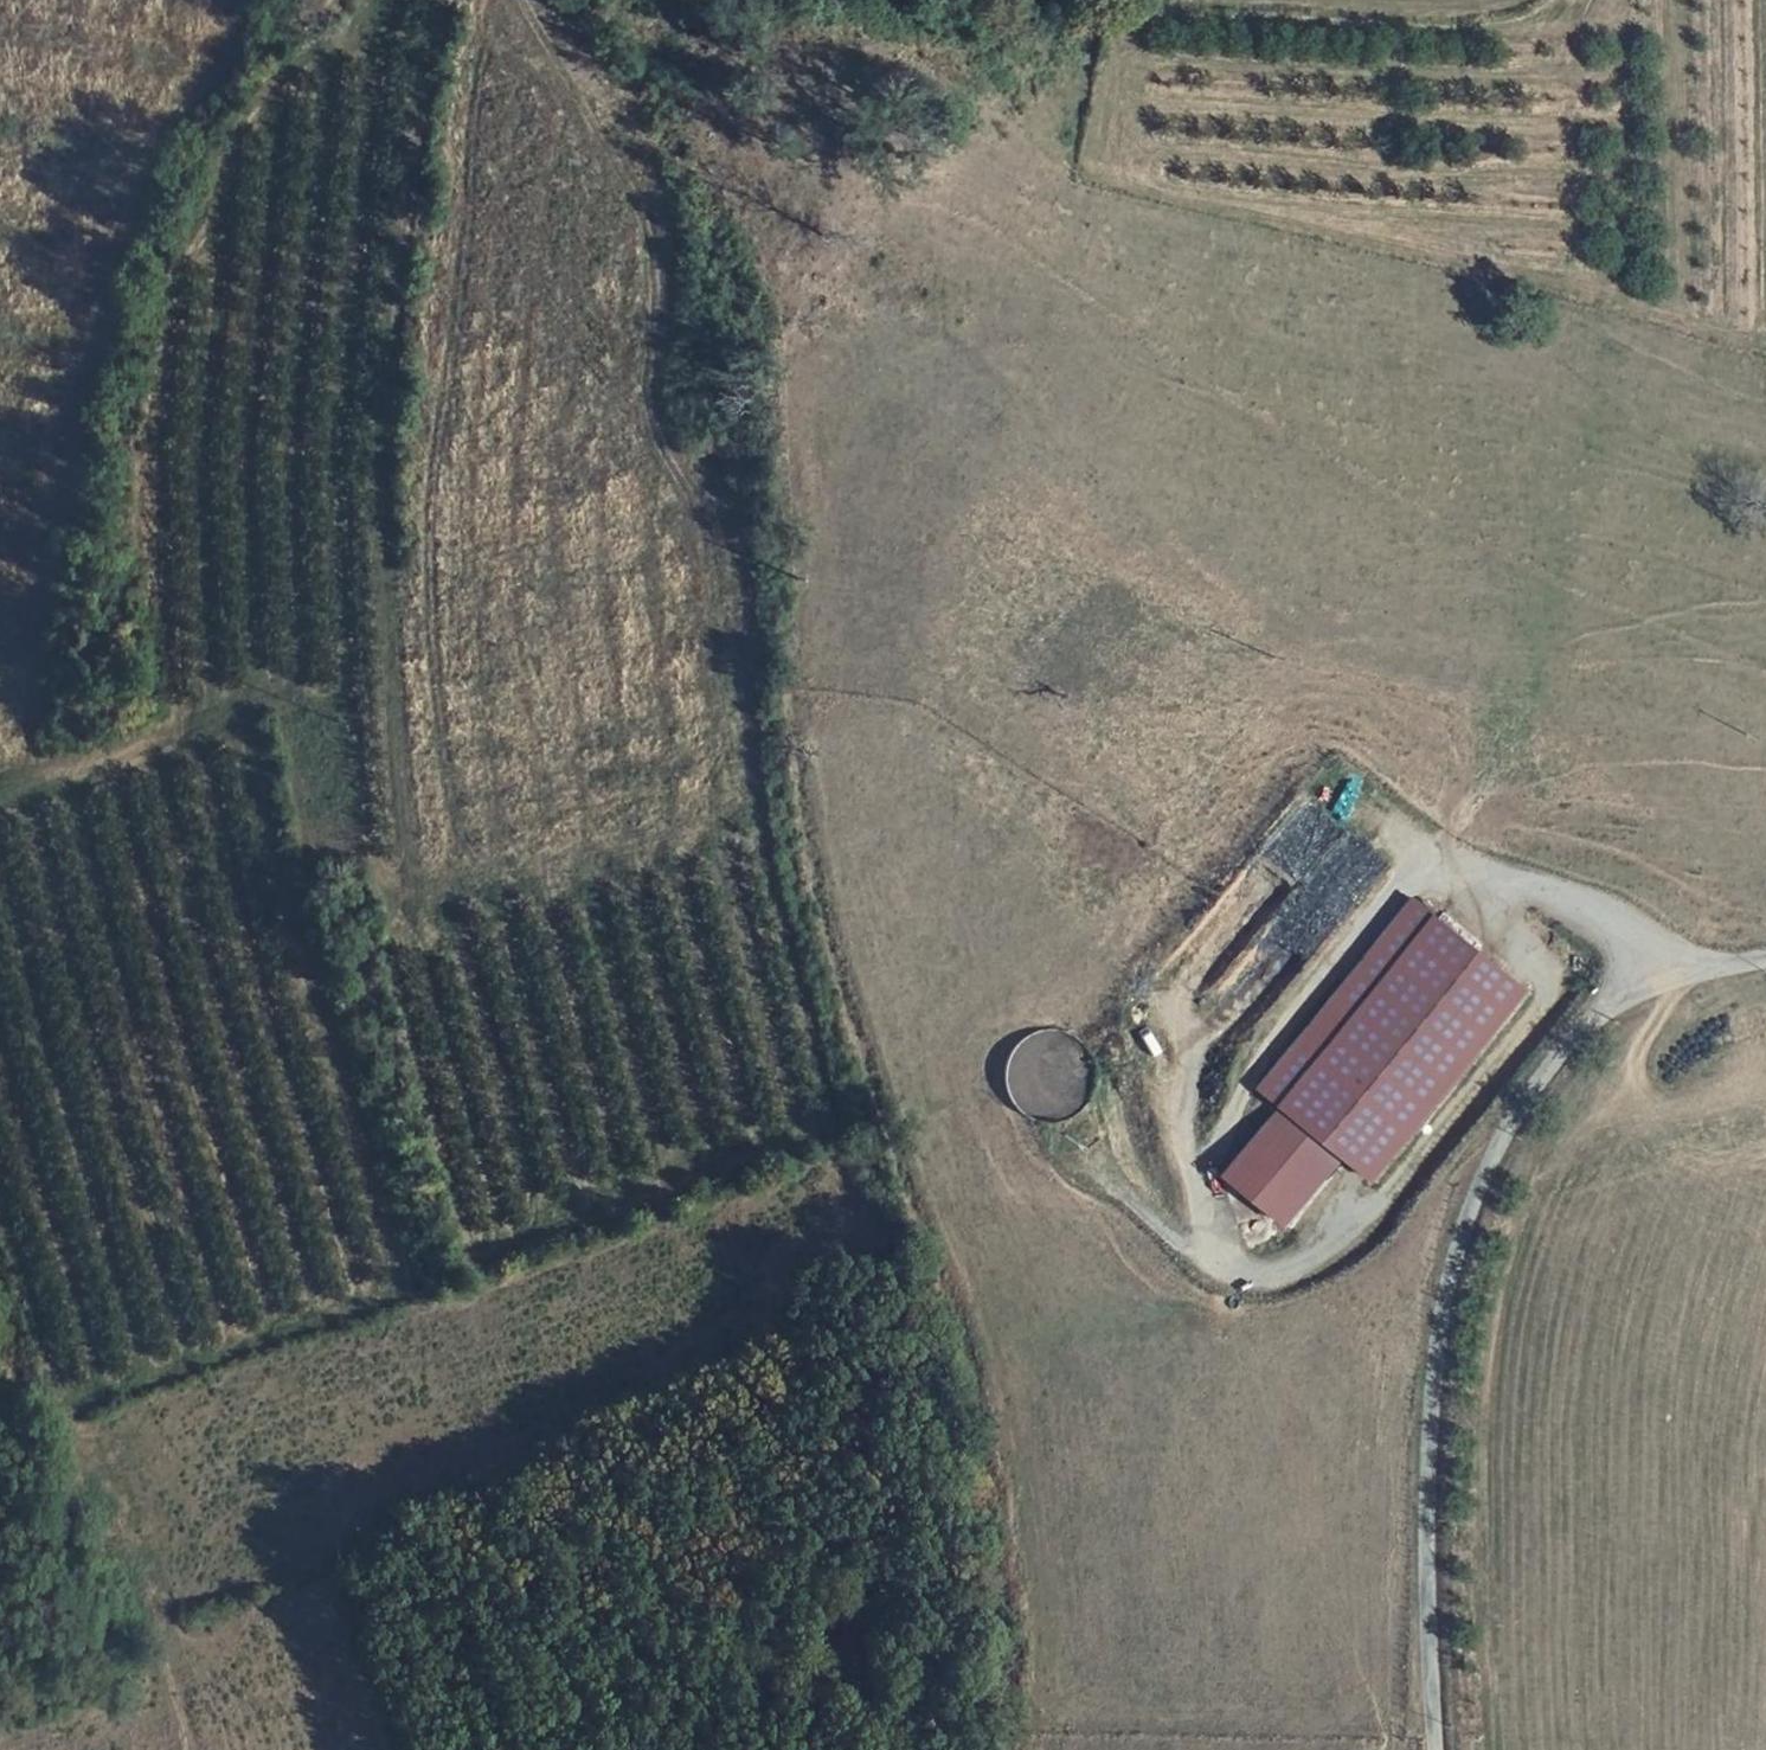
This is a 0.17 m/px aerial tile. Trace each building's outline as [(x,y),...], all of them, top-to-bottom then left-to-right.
[(1531,984),(1414,893),(1261,1088),(1283,1105),(1224,1180),(1286,1228),(1353,1142),(1386,1168),(1531,984)]
